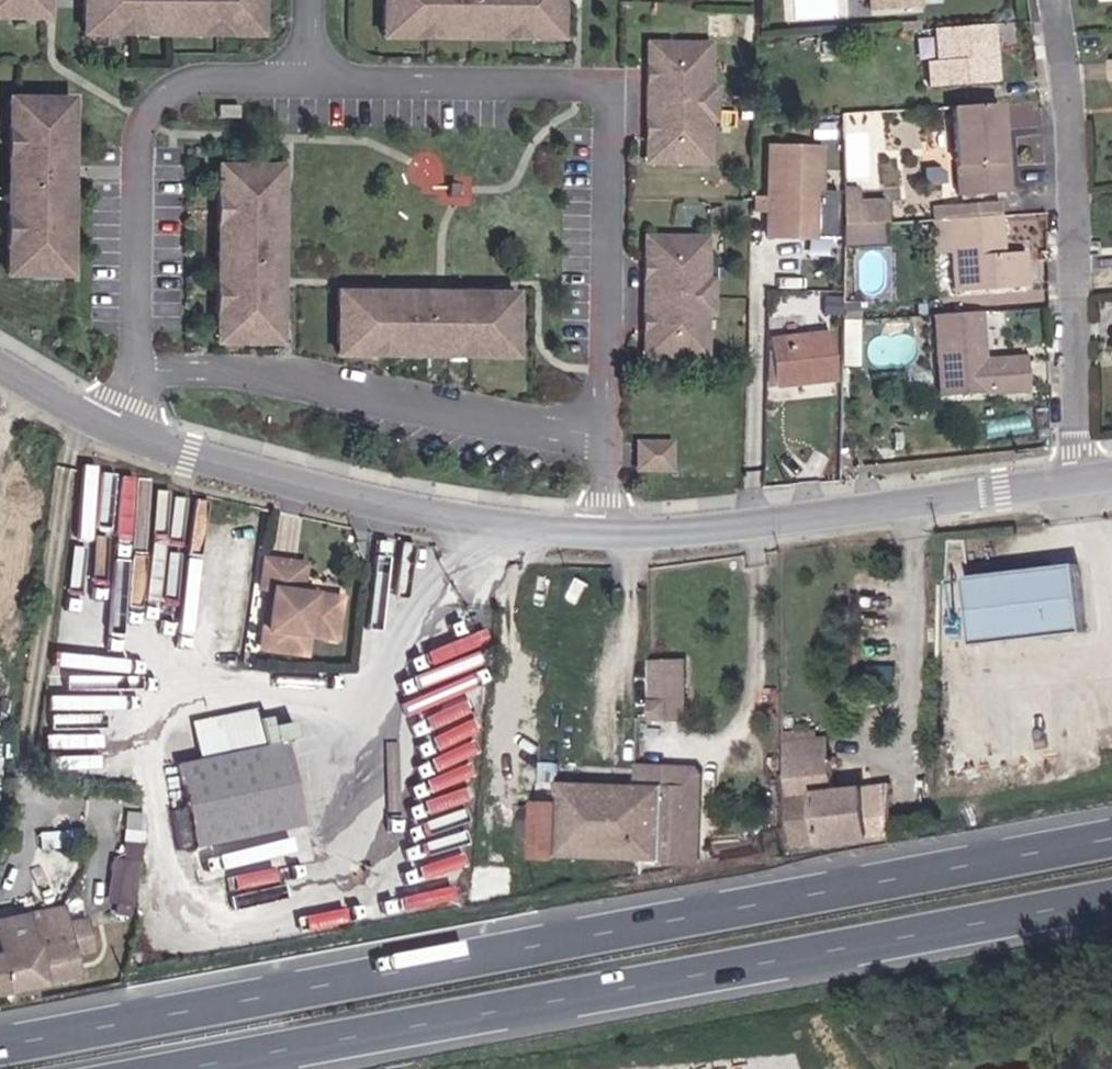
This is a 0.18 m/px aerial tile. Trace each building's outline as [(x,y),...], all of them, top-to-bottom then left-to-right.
[(26,16),(26,0),(0,0),(0,16),(26,16)] [(240,18),(233,19),(233,0),(175,0),(175,16),(152,15),(153,0),(72,0),(72,18),(64,17),(64,39),(95,39),(95,50),(121,50),(121,39),(182,40),(182,51),(209,51),(209,40),(240,40),(240,18)] [(175,0),(153,0),(152,15),(175,16),(175,0)] [(539,21),(531,21),(531,0),(474,0),(474,18),(451,18),(451,0),(371,0),(371,20),(363,20),(363,42),(394,43),(394,53),(420,54),(421,43),(481,43),(481,54),(508,54),(508,43),(539,43),(539,21)] [(871,16),(926,12),(925,0),(872,0),(871,16)] [(997,27),(937,30),(941,62),(930,62),(932,93),(1003,85),(997,27)] [(95,50),(95,39),(64,39),(64,50),(95,50)] [(182,51),(182,40),(121,39),(121,50),(182,51)] [(538,54),(539,43),(508,43),(508,54),(538,54)] [(689,155),(689,81),(681,80),(681,57),(637,57),(637,79),(626,79),(626,99),(620,99),(620,135),(626,135),(626,155),(634,156),(634,178),(680,178),(680,155),(689,155)] [(637,79),(637,57),(627,57),(626,79),(637,79)] [(689,81),(689,57),(681,57),(681,80),(689,81)] [(1006,106),(952,107),(960,195),(1017,192),(1006,106)] [(21,117),(0,117),(0,293),(21,293),(21,285),(50,285),(50,205),(24,205),(24,182),(50,182),(50,125),(21,125),(21,117)] [(218,134),(219,122),(199,122),(199,134),(218,134)] [(634,178),(634,156),(626,155),(626,178),(634,178)] [(689,178),(689,155),(680,155),(680,178),(689,178)] [(50,205),(50,182),(24,182),(24,205),(50,205)] [(208,360),(230,360),(230,352),(259,352),(259,295),(233,295),(233,272),(259,272),(259,192),(230,192),(231,184),(208,184),(208,215),(198,215),(198,242),(209,241),(208,302),(197,302),(197,329),(208,329),(208,360)] [(845,188),(846,193),(845,221),(889,221),(890,199),(863,199),(863,188),(845,188)] [(846,193),(814,192),(816,238),(845,240),(845,221),(846,193)] [(1005,216),(953,218),(952,247),(984,246),(987,284),(1031,285),(1027,251),(1007,251),(1005,216)] [(687,349),(688,274),(680,275),(680,252),(636,251),(636,273),(625,274),(625,294),(618,293),(618,329),(624,330),(624,349),(633,350),(632,372),(679,372),(679,349),(687,349)] [(636,273),(636,251),(625,251),(625,274),(636,273)] [(688,274),(688,251),(680,252),(680,275),(688,274)] [(259,295),(259,272),(233,272),(233,295),(259,295)] [(494,361),(494,339),(486,340),(487,310),(429,310),(429,337),(406,337),(406,310),(327,309),(326,337),(319,338),(318,360),(349,360),(349,371),(376,371),(377,360),(436,361),(436,372),(463,372),(463,361),(494,361)] [(429,337),(429,310),(406,310),(406,337),(429,337)] [(987,312),(937,315),(941,395),(1032,393),(1029,353),(988,353),(987,312)] [(838,328),(773,334),(780,388),(839,380),(838,328)] [(632,372),(633,350),(624,349),(624,372),(632,372)] [(635,438),(635,471),(675,472),(675,438),(635,438)] [(311,562),(263,555),(260,591),(266,591),(263,652),(313,658),(313,641),(343,645),(346,596),(307,590),(311,562)] [(1085,562),(972,576),(980,643),(1095,631),(1085,562)] [(691,661),(655,662),(657,722),(696,718),(691,661)] [(200,758),(183,762),(192,808),(173,811),(183,850),(304,826),(291,742),(305,739),(298,719),(274,725),(273,715),(262,718),(259,708),(193,721),(200,758)] [(833,737),(794,740),(799,843),(900,838),(897,783),(843,790),(833,737)] [(564,802),(546,802),(545,859),(693,863),(696,789),(709,790),(709,775),(700,765),(643,764),(643,785),(566,781),(564,802)] [(0,951),(0,997),(86,979),(80,959),(100,955),(90,918),(72,922),(68,908),(0,922),(0,949),(1,951),(0,951)]
